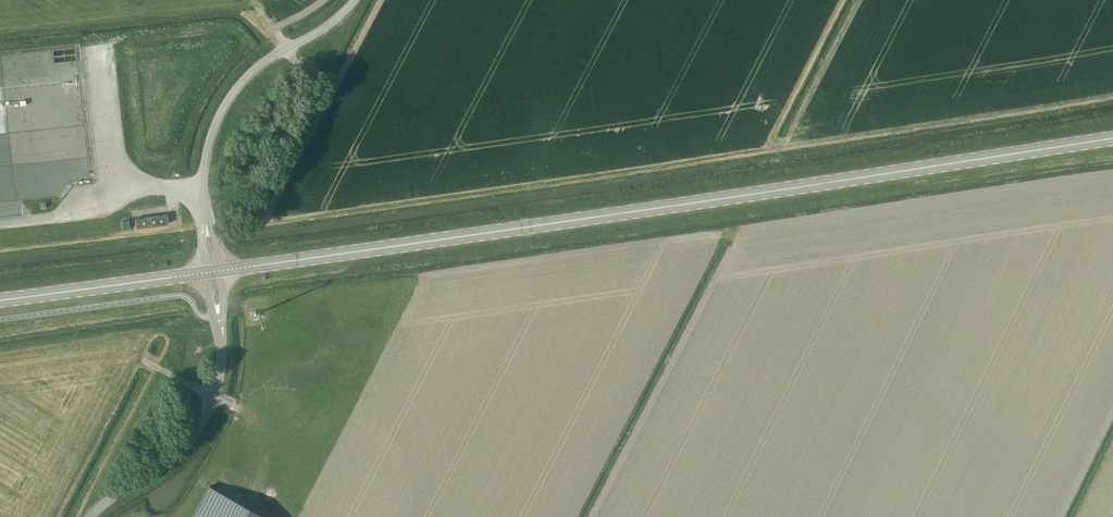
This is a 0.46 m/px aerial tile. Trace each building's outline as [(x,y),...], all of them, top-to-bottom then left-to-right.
[(66,50),(67,60),(77,59),(76,49),(66,50)] [(168,223),(167,214),(135,218),(136,228),(168,223)] [(123,228),(131,227),(129,219),(122,220),(123,228)] [(193,516),(270,516),(209,486),(193,516)]
